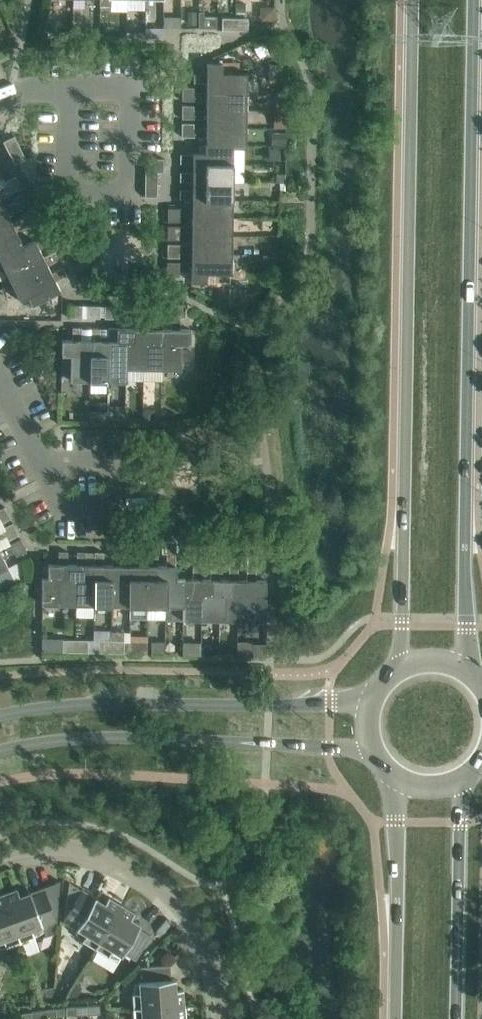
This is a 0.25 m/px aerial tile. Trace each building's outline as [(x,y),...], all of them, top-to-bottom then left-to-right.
[(235,3),(235,14),(245,14),(245,3),(235,3)] [(222,30),(247,30),(248,18),(222,18),(222,30)] [(206,63),(207,73),(194,73),(194,82),(206,83),(206,82),(220,82),(220,91),(246,92),(247,73),(221,72),(221,63),(206,63)] [(270,64),(269,77),(282,78),(282,65),(270,64)] [(194,91),(194,87),(182,87),(182,100),(206,100),(220,100),(220,109),(246,110),(246,92),(220,91),(220,82),(206,82),(206,83),(206,91),(194,91)] [(194,109),(194,105),(182,105),(181,118),(206,119),(206,118),(220,118),(220,127),(246,128),(246,110),(220,109),(220,100),(206,100),(206,109),(194,109)] [(193,123),(181,123),(181,136),(206,137),(205,145),(233,146),(233,147),(246,147),(246,128),(220,127),(220,118),(206,118),(206,119),(206,127),(193,127),(193,123)] [(20,147),(14,135),(3,141),(9,152),(20,147)] [(192,153),(180,154),(180,163),(193,163),(192,172),(206,172),(206,163),(233,164),(233,147),(233,146),(205,145),(205,153),(192,153)] [(9,152),(14,164),(17,162),(26,158),(20,147),(9,152)] [(163,172),(163,158),(151,158),(151,170),(151,171),(157,171),(163,172)] [(192,172),(180,172),(179,181),(192,181),(192,190),(206,190),(206,181),(233,182),(233,164),(206,163),(206,172),(192,172)] [(157,171),(151,171),(151,170),(145,170),(145,183),(157,183),(157,171)] [(275,173),(275,182),(285,182),(285,173),(275,173)] [(22,188),(16,175),(5,181),(7,185),(0,188),(0,198),(22,188)] [(179,190),(179,198),(179,199),(192,199),(192,208),(206,208),(206,199),(232,200),(233,182),(206,181),(206,190),(192,190),(179,190)] [(157,183),(145,183),(144,196),(157,196),(157,183)] [(0,199),(0,218),(6,215),(8,214),(8,215),(30,204),(24,191),(13,197),(15,201),(4,206),(0,199)] [(167,221),(179,221),(179,217),(192,217),(192,226),(206,226),(206,217),(232,217),(232,200),(206,199),(206,208),(192,208),(168,208),(167,221)] [(6,215),(0,218),(0,248),(20,238),(16,231),(38,220),(32,208),(21,213),(23,217),(12,223),(8,215),(8,214),(6,215)] [(167,239),(179,239),(179,235),(192,235),(192,244),(205,244),(205,235),(232,235),(232,217),(206,217),(206,226),(192,226),(167,226),(167,239)] [(57,229),(64,241),(75,236),(69,224),(57,229)] [(24,245),(20,238),(0,248),(0,259),(4,267),(27,255),(31,263),(43,257),(43,256),(39,249),(51,243),(46,234),(35,240),(24,245)] [(167,257),(179,257),(179,253),(191,253),(191,262),(205,262),(205,253),(232,253),(232,235),(205,235),(205,244),(192,244),(167,244),(167,257)] [(72,257),(83,252),(77,240),(66,245),(72,257)] [(43,257),(31,263),(27,255),(4,267),(12,283),(35,271),(39,279),(51,273),(47,265),(59,259),(55,251),(43,256),(43,257)] [(191,281),(206,281),(206,272),(231,273),(232,253),(205,253),(205,262),(191,262),(167,262),(167,275),(179,275),(179,271),(191,271),(191,281)] [(263,255),(263,263),(276,264),(276,255),(263,255)] [(20,300),(24,298),(28,306),(60,290),(55,281),(67,275),(63,267),(51,273),(39,279),(35,271),(12,283),(20,300)] [(249,285),(249,301),(262,301),(262,285),(249,285)] [(135,328),(134,328),(134,340),(126,340),(125,368),(127,368),(143,368),(144,342),(153,342),(153,330),(153,328),(152,328),(143,328),(144,316),(148,316),(148,304),(135,303),(135,328)] [(153,328),(153,330),(153,342),(144,342),(143,368),(161,368),(162,342),(171,342),(171,331),(171,329),(170,329),(162,328),(162,316),(166,316),(166,304),(153,304),(152,328),(153,328)] [(171,329),(171,331),(171,342),(162,342),(161,368),(181,369),(181,343),(190,344),(190,329),(180,329),(180,316),(184,316),(185,304),(171,304),(170,329),(171,329)] [(82,305),(68,305),(68,317),(82,317),(82,305)] [(100,318),(100,305),(86,305),(86,317),(100,318)] [(104,318),(118,318),(118,305),(104,305),(104,318)] [(62,339),(61,354),(70,354),(70,380),(89,380),(90,354),(81,354),(81,340),(82,327),(72,327),(72,340),(62,339)] [(90,340),(81,340),(81,354),(90,354),(89,380),(107,380),(108,354),(99,354),(99,342),(99,340),(100,327),(90,327),(90,340)] [(99,340),(99,342),(99,354),(108,354),(107,380),(126,381),(127,368),(125,368),(126,340),(117,340),(117,328),(108,327),(108,340),(99,340)] [(143,408),(143,419),(154,419),(154,413),(150,408),(143,408)] [(161,408),(161,420),(170,420),(170,408),(161,408)] [(10,518),(4,506),(0,508),(0,523),(10,518)] [(6,536),(8,540),(19,534),(12,522),(0,528),(0,538),(6,536)] [(8,567),(3,557),(14,552),(16,556),(27,550),(21,538),(0,549),(0,571),(8,567)] [(121,565),(121,578),(130,578),(130,605),(148,605),(148,579),(139,578),(139,567),(139,565),(140,565),(140,540),(126,540),(126,552),(122,552),(121,565)] [(139,565),(139,567),(139,578),(148,579),(148,605),(166,605),(166,579),(157,579),(157,567),(157,565),(158,541),(144,540),(144,552),(149,552),(148,565),(140,565),(139,565)] [(157,565),(157,567),(157,579),(166,579),(166,605),(182,606),(183,606),(184,578),(176,578),(176,565),(175,565),(176,541),(162,541),(162,553),(167,553),(167,565),(157,565)] [(41,603),(76,604),(76,578),(67,577),(67,564),(68,551),(59,551),(58,564),(48,563),(48,577),(42,577),(41,603)] [(76,564),(67,564),(67,577),(76,578),(76,604),(94,604),(94,578),(85,578),(85,564),(86,551),(76,551),(76,564)] [(85,564),(85,578),(94,578),(94,604),(111,605),(112,578),(103,578),(103,564),(104,552),(94,551),(94,564),(85,564)] [(112,564),(103,564),(103,578),(112,578),(111,605),(130,605),(130,578),(121,578),(121,565),(122,552),(112,552),(112,564)] [(192,578),(184,578),(183,606),(182,606),(182,619),(202,619),(202,593),(211,593),(211,581),(211,579),(210,579),(201,579),(202,566),(206,566),(206,554),(193,554),(192,578)] [(211,579),(211,581),(211,593),(202,593),(202,619),(220,619),(220,593),(229,593),(229,579),(228,579),(219,579),(220,567),(224,567),(224,555),(211,554),(210,579),(211,579)] [(228,579),(229,579),(229,593),(220,593),(220,619),(237,620),(238,593),(247,593),(247,579),(246,579),(237,579),(238,567),(242,567),(242,555),(229,555),(228,579)] [(260,567),(260,555),(247,555),(246,579),(247,579),(247,593),(238,593),(237,620),(266,620),(266,580),(255,580),(256,567),(260,567)] [(124,641),(124,631),(111,631),(111,640),(111,652),(124,652),(124,641)] [(129,653),(142,653),(147,653),(147,641),(135,641),(135,636),(129,636),(129,641),(129,653)] [(75,652),(75,640),(62,639),(62,651),(75,652)] [(75,652),(88,652),(88,640),(75,640),(75,652)] [(111,640),(98,640),(98,652),(111,652),(111,640)] [(151,653),(164,653),(164,641),(151,641),(151,653)] [(238,641),(238,655),(252,655),(252,641),(238,641)] [(183,642),(183,655),(191,655),(191,642),(183,642)] [(95,896),(95,897),(69,881),(64,920),(86,934),(82,940),(95,948),(122,904),(108,896),(105,902),(95,896)] [(20,895),(17,888),(3,893),(20,942),(35,936),(32,930),(43,926),(41,922),(54,917),(45,890),(32,895),(30,891),(20,895)] [(3,940),(6,947),(20,942),(3,893),(0,894),(0,941),(3,940)] [(131,918),(135,912),(122,904),(95,948),(108,956),(112,950),(121,956),(123,952),(135,959),(140,952),(150,935),(139,927),(141,924),(131,918)] [(142,980),(138,981),(139,992),(132,992),(133,1008),(184,1004),(183,989),(176,989),(175,978),(171,978),(170,964),(150,966),(141,966),(142,980)] [(184,1004),(133,1008),(134,1018),(185,1018),(184,1004)] [(87,1014),(87,1005),(67,1006),(67,1015),(87,1014)] [(87,1014),(100,1013),(99,1005),(87,1005),(87,1014)] [(44,1018),(56,1017),(55,1008),(43,1009),(44,1018)] [(43,1009),(31,1010),(32,1018),(39,1018),(44,1018),(43,1009)]
